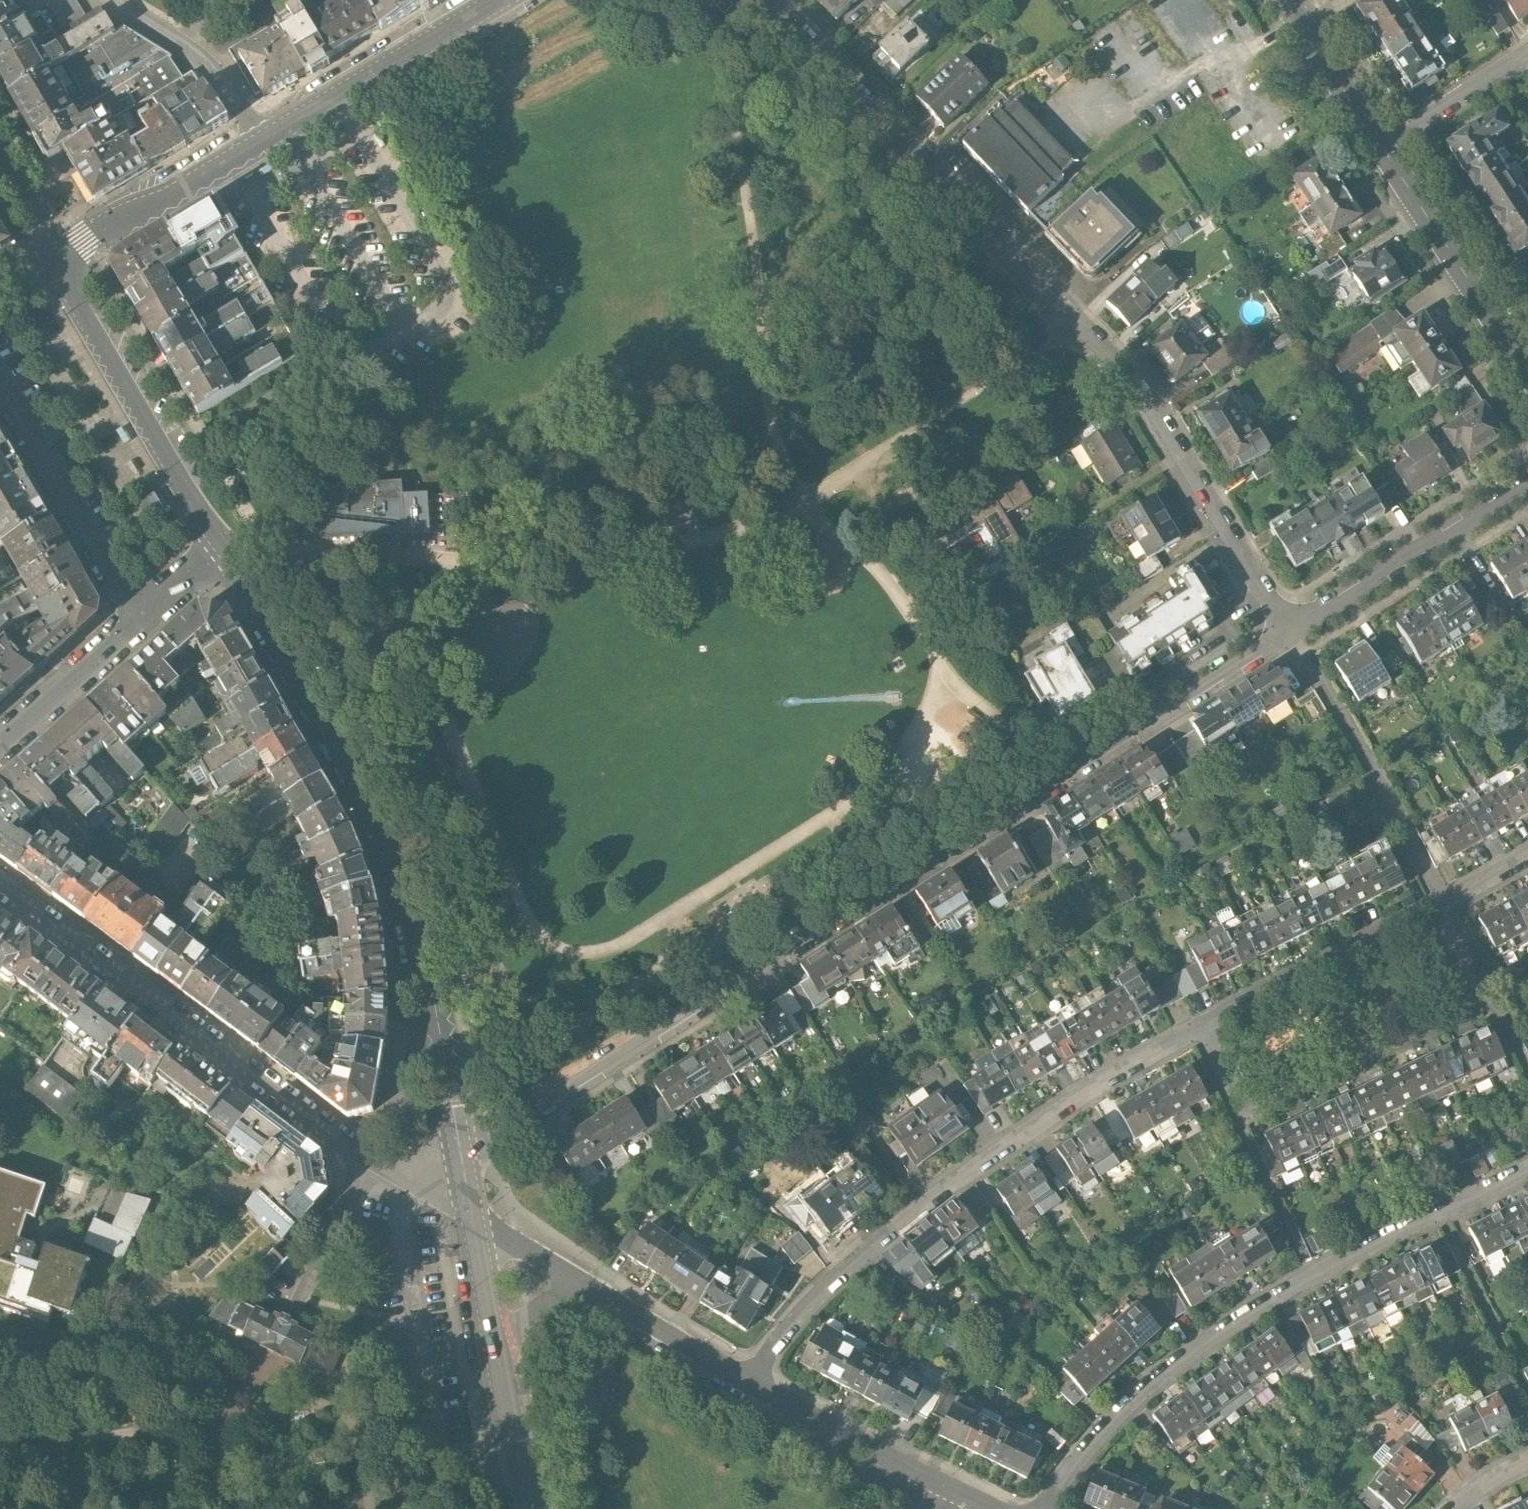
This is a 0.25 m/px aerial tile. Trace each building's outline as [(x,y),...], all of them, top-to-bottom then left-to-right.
[(22,19),(11,0),(0,0),(0,32),(22,19)] [(22,19),(25,17),(49,3),(51,2),(50,0),(11,0),(22,19)] [(64,29),(85,16),(75,0),(50,0),(51,2),(49,3),(64,29)] [(309,20),(332,59),(356,45),(382,30),(365,0),(344,0),(309,20)] [(382,30),(412,13),(424,6),(421,0),(365,0),(382,30)] [(733,7),(726,0),(710,0),(724,16),(733,7)] [(840,21),(861,0),(818,0),(840,21)] [(879,8),(889,0),(872,0),(879,8)] [(1381,39),(1412,19),(1404,6),(1411,2),(1410,0),(1374,0),(1374,1),(1362,9),(1381,39)] [(1520,22),(1527,16),(1527,0),(1505,0),(1520,22)] [(25,17),(41,43),(64,29),(49,3),(25,17)] [(0,68),(0,74),(11,94),(50,70),(114,32),(113,31),(115,31),(100,7),(85,16),(64,29),(41,43),(0,68)] [(279,21),(283,28),(310,73),(312,70),(315,75),(323,71),(332,65),(332,59),(309,20),(301,8),(279,21)] [(1497,10),(1485,18),(1498,36),(1509,29),(1497,10)] [(0,32),(0,68),(41,43),(25,17),(22,19),(0,32)] [(908,19),(879,47),(901,71),(931,43),(908,19)] [(1412,19),(1381,39),(1398,65),(1429,45),(1412,19)] [(114,32),(50,70),(76,114),(98,101),(126,83),(172,57),(171,56),(123,26),(115,31),(113,31),(114,32)] [(262,92),(266,99),(298,80),(310,73),(283,28),(273,34),(271,32),(253,42),(250,37),(230,49),(257,96),(262,92)] [(1446,72),(1429,45),(1398,65),(1415,92),(1446,72)] [(126,83),(139,105),(153,97),(174,85),(185,78),(184,76),(183,77),(170,59),(172,58),(172,57),(126,83)] [(983,84),(957,58),(917,99),(942,124),(983,84)] [(50,70),(11,94),(25,118),(36,137),(76,114),(50,70)] [(185,78),(174,85),(181,95),(208,133),(228,121),(206,88),(201,82),(199,83),(192,72),(184,76),(185,78)] [(98,101),(104,111),(111,122),(134,109),(139,105),(126,83),(98,101)] [(174,85),(153,97),(165,112),(178,104),(175,99),(181,95),(174,85)] [(208,133),(181,95),(175,99),(178,104),(165,112),(188,145),(198,139),(208,133)] [(960,146),(1028,214),(1056,187),(1052,183),(1075,160),(1015,99),(1004,110),(1000,106),(960,146)] [(1459,140),(1479,171),(1511,150),(1502,136),(1523,123),(1512,107),(1459,140)] [(140,118),(134,109),(111,122),(123,143),(130,139),(147,130),(140,118)] [(76,114),(36,137),(44,150),(49,159),(66,149),(111,122),(104,111),(82,124),(76,114)] [(147,130),(152,139),(136,148),(135,149),(147,169),(168,157),(188,145),(165,112),(154,119),(152,115),(153,115),(150,112),(140,118),(147,130)] [(111,122),(66,149),(73,160),(78,170),(123,143),(111,122)] [(123,143),(78,170),(88,186),(96,200),(136,176),(147,169),(135,149),(136,148),(135,147),(130,139),(123,143)] [(1527,177),(1511,150),(1479,171),(1496,198),(1527,177)] [(1341,191),(1322,161),(1290,181),(1310,211),(1341,191)] [(1496,198),(1513,224),(1527,215),(1527,177),(1496,198)] [(1361,222),(1341,191),(1310,211),(1299,217),(1306,228),(1316,221),(1327,239),(1329,242),(1338,237),(1361,222)] [(1102,197),(1099,200),(1092,193),(1048,235),(1092,281),(1139,236),(1102,197)] [(197,251),(204,263),(204,262),(211,275),(212,275),(245,255),(244,255),(236,240),(241,237),(217,197),(166,227),(166,228),(185,258),(197,251)] [(1513,224),(1527,248),(1527,215),(1513,224)] [(8,244),(11,243),(0,225),(0,250),(8,244)] [(120,280),(127,293),(164,271),(164,272),(186,259),(185,258),(166,228),(165,228),(109,261),(120,280)] [(1329,257),(1345,247),(1338,237),(1329,242),(1327,239),(1320,244),(1329,257)] [(1384,252),(1350,273),(1370,306),(1404,286),(1384,252)] [(244,255),(245,255),(212,275),(220,288),(218,289),(225,300),(261,279),(246,254),(244,255)] [(1347,271),(1341,261),(1322,273),(1328,283),(1347,271)] [(139,312),(141,317),(212,275),(211,275),(204,262),(204,263),(171,282),(164,272),(164,271),(127,293),(136,308),(139,312)] [(1107,304),(1130,328),(1177,283),(1167,274),(1161,278),(1148,264),(1107,304)] [(146,326),(155,341),(193,319),(186,308),(218,289),(220,288),(212,275),(141,317),(143,321),(146,326)] [(167,361),(170,366),(274,304),(265,290),(205,325),(205,327),(207,331),(202,334),(193,319),(155,341),(167,361)] [(1386,345),(1394,359),(1436,334),(1415,300),(1373,325),(1386,345)] [(172,370),(184,390),(222,367),(213,352),(218,349),(220,353),(222,353),(282,318),(274,304),(170,366),(172,370)] [(1339,374),(1386,345),(1373,325),(1326,354),(1339,374)] [(1178,382),(1206,359),(1180,326),(1151,350),(1178,382)] [(1427,382),(1455,365),(1436,334),(1394,359),(1413,390),(1427,382)] [(193,406),(198,414),(302,352),(293,337),(242,368),(241,370),(244,375),(231,383),(222,367),(184,390),(186,393),(193,406)] [(1474,389),(1471,391),(1455,365),(1427,382),(1443,409),(1453,403),(1463,420),(1484,407),(1474,389)] [(1195,412),(1215,442),(1250,419),(1230,389),(1195,412)] [(1463,420),(1451,430),(1468,460),(1502,439),(1484,407),(1463,420)] [(1084,444),(1074,450),(1089,474),(1099,468),(1110,487),(1138,470),(1112,427),(1106,417),(1078,433),(1084,444)] [(1215,442),(1236,473),(1271,449),(1250,419),(1215,442)] [(0,422),(0,552),(6,548),(53,518),(47,507),(25,467),(0,422)] [(1395,469),(1414,498),(1451,473),(1425,436),(1402,452),(1408,460),(1395,469)] [(989,488),(1006,516),(1033,500),(1016,472),(989,488)] [(317,486),(321,540),(349,538),(406,535),(434,533),(431,496),(403,497),(402,481),(317,486)] [(1334,505),(1351,532),(1380,513),(1362,486),(1334,505)] [(1024,545),(1006,516),(989,488),(918,532),(933,556),(985,524),(1005,557),(1024,545)] [(148,518),(163,509),(154,494),(139,503),(148,518)] [(1131,535),(1146,560),(1156,554),(1180,540),(1155,498),(1110,525),(1120,542),(1131,535)] [(1334,505),(1308,522),(1326,549),(1351,532),(1334,505)] [(1287,515),(1270,527),(1296,568),(1326,549),(1308,522),(1305,517),(1293,525),(1287,515)] [(53,518),(6,548),(23,582),(70,550),(61,533),(53,518)] [(1493,565),(1516,601),(1527,593),(1527,544),(1493,565)] [(23,582),(30,597),(0,617),(0,633),(5,639),(39,615),(87,581),(85,577),(70,550),(23,582)] [(1156,554),(1146,560),(1134,568),(1142,582),(1164,568),(1156,554)] [(1182,591),(1113,636),(1130,665),(1142,669),(1213,622),(1206,609),(1221,598),(1210,582),(1211,571),(1206,563),(1193,567),(1189,562),(1171,572),(1182,591)] [(46,627),(12,649),(39,678),(74,648),(107,617),(87,581),(39,615),(46,627)] [(1456,585),(1428,604),(1452,645),(1456,650),(1482,625),(1456,585)] [(1428,604),(1400,622),(1423,662),(1452,645),(1428,604)] [(197,643),(204,656),(240,634),(237,629),(226,610),(214,608),(202,606),(164,639),(179,656),(197,643)] [(1095,606),(1072,621),(1088,653),(1113,636),(1095,606)] [(240,634),(204,656),(209,664),(199,670),(204,679),(214,673),(218,680),(254,658),(251,653),(240,634)] [(2,712),(15,700),(39,678),(12,649),(5,639),(0,645),(0,713),(2,712)] [(139,661),(130,669),(158,702),(171,691),(179,683),(165,668),(179,656),(164,639),(147,655),(139,661)] [(1098,695),(1066,643),(1028,667),(1060,718),(1098,695)] [(1390,680),(1364,643),(1335,664),(1362,700),(1390,680)] [(257,663),(254,658),(218,680),(232,704),(268,682),(257,663)] [(1280,662),(1249,682),(1270,714),(1301,694),(1280,662)] [(113,684),(109,688),(147,730),(167,712),(158,702),(130,669),(113,684)] [(277,698),(268,682),(232,704),(223,709),(227,715),(235,710),(239,717),(235,720),(231,718),(216,727),(223,740),(243,728),(281,705),(277,698)] [(1249,682),(1218,702),(1238,734),(1270,714),(1249,682)] [(93,702),(89,706),(126,748),(147,730),(109,688),(93,702)] [(206,720),(190,694),(181,702),(171,691),(158,702),(167,712),(184,733),(206,720)] [(1218,702),(1186,723),(1207,755),(1238,734),(1218,702)] [(281,705),(243,728),(250,742),(245,745),(243,742),(240,743),(201,766),(210,780),(295,729),(292,724),(281,705)] [(66,726),(45,744),(101,808),(114,797),(85,764),(104,747),(133,780),(144,770),(126,748),(89,706),(66,726)] [(295,729),(210,780),(219,794),(257,771),(258,768),(256,765),(261,761),(269,776),(271,775),(309,752),(297,732),(295,729)] [(41,748),(23,764),(49,795),(63,783),(66,787),(63,790),(64,793),(88,820),(101,808),(45,744),(41,748)] [(1149,745),(1122,762),(1144,797),(1171,780),(1149,745)] [(309,752),(271,775),(281,793),(277,795),(274,789),(250,803),(258,816),(323,777),(320,771),(309,752)] [(1122,762),(1096,779),(1118,814),(1144,797),(1122,762)] [(14,772),(0,784),(36,824),(44,816),(61,835),(75,824),(49,795),(23,764),(18,768),(14,772)] [(325,781),(323,777),(258,816),(246,823),(254,838),(289,816),(286,811),(290,809),(299,823),(336,800),(325,781)] [(1118,814),(1096,779),(1067,797),(1089,832),(1118,814)] [(19,871),(37,847),(23,837),(36,825),(36,824),(0,784),(0,857),(19,871)] [(1522,784),(1508,793),(1525,821),(1527,819),(1527,793),(1522,784)] [(1508,830),(1491,802),(1486,793),(1470,803),(1492,840),(1508,830)] [(1525,821),(1508,793),(1491,802),(1508,830),(1525,821)] [(1089,832),(1067,797),(1038,815),(1060,850),(1089,832)] [(336,800),(299,823),(307,838),(301,841),(297,839),(282,846),(287,858),(351,827),(340,806),(336,800)] [(189,821),(173,803),(134,857),(153,870),(189,821)] [(1492,840),(1470,803),(1455,812),(1477,849),(1492,840)] [(1477,849),(1455,812),(1440,821),(1446,831),(1431,840),(1447,867),(1477,849)] [(351,827),(287,858),(293,870),(308,863),(309,859),(315,856),(322,871),(362,855),(360,851),(353,832),(351,827)] [(1009,834),(977,855),(1007,901),(1038,880),(1009,834)] [(37,847),(19,871),(38,885),(53,896),(77,864),(66,856),(71,848),(60,840),(55,847),(43,839),(37,847)] [(362,855),(322,871),(327,886),(320,888),(323,898),(371,882),(370,878),(362,855)] [(1402,858),(1384,867),(1400,901),(1418,892),(1402,858)] [(86,921),(111,889),(102,883),(105,879),(102,877),(105,873),(94,865),(88,872),(77,864),(53,896),(71,910),(86,921)] [(142,867),(128,887),(156,908),(171,888),(142,867)] [(1384,867),(1365,875),(1381,909),(1400,901),(1384,867)] [(980,909),(955,869),(914,895),(939,935),(980,909)] [(1365,875),(1350,883),(1366,917),(1381,909),(1365,875)] [(111,889),(86,921),(122,947),(131,954),(135,957),(162,921),(166,915),(161,911),(156,908),(128,887),(117,879),(111,889)] [(340,919),(379,910),(373,889),(371,882),(323,898),(326,908),(333,906),(337,920),(340,919)] [(1350,883),(1332,891),(1350,925),(1366,917),(1350,883)] [(162,921),(135,957),(156,972),(159,975),(187,938),(216,898),(203,887),(175,925),(179,929),(177,932),(162,921)] [(1509,899),(1527,930),(1527,891),(1527,889),(1509,899)] [(1332,891),(1316,898),(1333,932),(1350,925),(1332,891)] [(187,938),(159,975),(163,978),(184,993),(209,960),(211,958),(196,947),(199,943),(203,946),(231,909),(216,898),(187,938)] [(1316,898),(1300,906),(1318,939),(1333,932),(1316,898)] [(1492,909),(1513,945),(1527,936),(1527,930),(1509,899),(1492,909)] [(1318,939),(1300,906),(1286,912),(1302,947),(1318,939)] [(919,950),(894,909),(856,932),(879,970),(881,973),(919,950)] [(1492,909),(1475,919),(1496,955),(1513,945),(1492,909)] [(379,910),(340,919),(343,943),(334,944),(334,943),(300,947),(303,964),(385,952),(384,946),(379,910)] [(1286,912),(1270,921),(1287,955),(1302,947),(1286,912)] [(20,928),(0,913),(0,955),(20,928)] [(1270,921),(1253,929),(1270,963),(1287,955),(1270,921)] [(0,955),(0,976),(3,978),(6,973),(24,987),(51,951),(43,945),(20,928),(0,955)] [(1253,929),(1237,936),(1254,970),(1270,963),(1253,929)] [(879,970),(856,932),(831,947),(854,985),(879,970)] [(1237,936),(1219,944),(1235,979),(1254,970),(1237,936)] [(1219,944),(1201,953),(1207,966),(1217,987),(1235,979),(1219,944)] [(854,985),(831,947),(793,970),(816,1007),(854,985)] [(75,969),(51,951),(24,987),(75,1024),(101,988),(75,969)] [(349,997),(352,997),(388,996),(386,958),(385,952),(303,964),(305,981),(338,976),(340,974),(347,973),(349,997)] [(209,960),(184,993),(206,1010),(211,1013),(236,979),(209,960)] [(1217,987),(1207,966),(1162,987),(1172,1009),(1217,987)] [(236,979),(211,1013),(234,1031),(259,1048),(283,1016),(284,1014),(236,979)] [(1136,980),(1119,990),(1137,1021),(1154,1010),(1136,980)] [(108,994),(101,988),(75,1024),(68,1034),(107,1063),(139,1017),(135,1014),(108,994)] [(1119,990),(1102,1000),(1120,1031),(1137,1021),(1119,990)] [(388,1015),(388,996),(352,997),(351,1005),(346,1004),(346,1006),(332,1006),(331,1008),(332,1008),(331,1020),(388,1021),(388,1015)] [(1102,1000),(1085,1010),(1103,1041),(1120,1031),(1102,1000)] [(315,1014),(278,1063),(294,1075),(297,1077),(311,1060),(321,1045),(330,1035),(330,1034),(330,1030),(321,1023),(323,1020),(323,1005),(315,1005),(314,1013),(315,1014)] [(788,1005),(766,1018),(786,1049),(808,1036),(788,1005)] [(274,1060),(278,1063),(315,1014),(314,1013),(303,1006),(294,1017),(295,1020),(297,1022),(295,1024),(283,1016),(259,1048),(263,1051),(274,1060)] [(1085,1010),(1068,1021),(1087,1051),(1103,1041),(1085,1010)] [(147,1023),(139,1017),(107,1063),(95,1079),(109,1089),(126,1067),(142,1079),(146,1074),(155,1081),(157,1077),(179,1047),(147,1023)] [(766,1018),(745,1032),(765,1063),(786,1049),(766,1018)] [(388,1021),(331,1020),(330,1030),(330,1034),(345,1035),(345,1031),(350,1031),(349,1044),(385,1046),(387,1027),(388,1021)] [(1068,1021),(1051,1031),(1070,1061),(1087,1051),(1068,1021)] [(1492,1026),(1473,1035),(1497,1084),(1515,1076),(1492,1026)] [(1051,1031),(1034,1041),(1053,1071),(1070,1061),(1051,1031)] [(745,1032),(724,1045),(744,1076),(765,1063),(745,1032)] [(1473,1035),(1456,1043),(1480,1092),(1497,1084),(1473,1035)] [(1034,1041),(1018,1051),(1036,1082),(1053,1071),(1034,1041)] [(1480,1092),(1456,1043),(1440,1050),(1463,1100),(1480,1092)] [(385,1046),(349,1044),(348,1045),(345,1059),(340,1059),(341,1053),(325,1050),(323,1064),(333,1066),(380,1077),(381,1066),(385,1046)] [(724,1045),(703,1058),(723,1090),(744,1076),(724,1045)] [(198,1061),(179,1047),(157,1077),(209,1116),(231,1086),(198,1061)] [(1440,1050),(1422,1059),(1445,1108),(1463,1100),(1440,1050)] [(1018,1051),(1001,1061),(1019,1092),(1036,1082),(1018,1051)] [(703,1058),(682,1072),(702,1103),(723,1090),(703,1058)] [(1422,1059),(1405,1067),(1428,1116),(1445,1108),(1422,1059)] [(311,1060),(297,1077),(350,1117),(360,1114),(373,1110),(379,1083),(380,1077),(333,1066),(330,1072),(311,1060)] [(1001,1061),(984,1071),(1002,1102),(1019,1092),(1001,1061)] [(1192,1064),(1173,1075),(1191,1105),(1209,1094),(1192,1064)] [(1428,1116),(1405,1067),(1389,1075),(1412,1123),(1428,1116)] [(984,1071),(967,1082),(986,1112),(1002,1102),(984,1071)] [(682,1072),(661,1085),(681,1117),(702,1103),(682,1072)] [(1173,1075),(1154,1086),(1172,1116),(1191,1105),(1173,1075)] [(1389,1075),(1370,1084),(1394,1131),(1412,1123),(1389,1075)] [(1370,1084),(1354,1091),(1377,1139),(1394,1131),(1370,1084)] [(248,1098),(231,1086),(209,1116),(211,1118),(206,1125),(227,1140),(232,1133),(234,1135),(257,1105),(248,1098)] [(1154,1086),(1136,1096),(1153,1127),(1172,1116),(1154,1086)] [(1377,1139),(1354,1091),(1338,1099),(1360,1147),(1377,1139)] [(1136,1096),(1117,1107),(1135,1138),(1153,1127),(1136,1096)] [(952,1150),(975,1132),(949,1098),(926,1115),(952,1150)] [(1338,1099),(1320,1107),(1342,1155),(1360,1147),(1338,1099)] [(635,1100),(611,1115),(631,1148),(655,1133),(635,1100)] [(326,1172),(322,1154),(257,1105),(234,1135),(227,1145),(265,1172),(268,1184),(270,1194),(262,1203),(257,1199),(248,1209),(285,1242),(285,1241),(329,1193),(326,1172)] [(1342,1155),(1320,1107),(1304,1115),(1326,1162),(1342,1155)] [(611,1115),(588,1129),(608,1162),(631,1148),(611,1115)] [(929,1168),(952,1150),(926,1115),(903,1132),(929,1168)] [(1304,1115),(1286,1123),(1309,1171),(1326,1162),(1304,1115)] [(1286,1123),(1267,1132),(1287,1181),(1309,1171),(1286,1123)] [(1098,1128),(1080,1140),(1104,1178),(1122,1166),(1098,1128)] [(588,1129),(564,1144),(584,1177),(608,1162),(588,1129)] [(1462,1159),(1453,1139),(1439,1146),(1448,1165),(1462,1159)] [(1080,1140),(1062,1152),(1079,1178),(1086,1189),(1104,1178),(1080,1140)] [(1068,1185),(1079,1178),(1062,1152),(1050,1159),(1068,1185)] [(1018,1175),(1039,1207),(1056,1196),(1034,1164),(1018,1175)] [(865,1167),(840,1187),(865,1220),(890,1199),(865,1167)] [(33,1215),(43,1187),(0,1171),(0,1302),(49,1319),(53,1308),(75,1315),(95,1260),(42,1241),(34,1263),(30,1262),(36,1245),(18,1239),(27,1213),(33,1215)] [(1034,1211),(1039,1207),(1018,1175),(998,1188),(1029,1235),(1044,1225),(1034,1211)] [(840,1187),(815,1208),(840,1241),(865,1220),(840,1187)] [(119,1213),(114,1225),(137,1235),(142,1223),(153,1199),(128,1193),(119,1213)] [(1518,1202),(1527,1220),(1527,1197),(1518,1202)] [(931,1220),(950,1244),(954,1249),(981,1227),(958,1199),(931,1220)] [(1527,1237),(1527,1220),(1518,1202),(1502,1211),(1519,1242),(1527,1237)] [(1503,1251),(1519,1242),(1502,1211),(1486,1220),(1503,1251)] [(125,1261),(137,1235),(114,1225),(95,1217),(84,1243),(125,1261)] [(1252,1219),(1231,1232),(1256,1270),(1276,1257),(1252,1219)] [(906,1240),(925,1264),(950,1244),(931,1220),(906,1240)] [(1486,1260),(1503,1251),(1486,1220),(1469,1229),(1486,1260)] [(629,1256),(651,1269),(670,1239),(648,1225),(629,1256)] [(783,1241),(793,1260),(813,1250),(804,1231),(783,1241)] [(1231,1232),(1210,1246),(1235,1283),(1256,1270),(1231,1232)] [(651,1269),(673,1282),(692,1252),(670,1239),(651,1269)] [(925,1264),(906,1240),(884,1258),(903,1282),(925,1264)] [(255,1269),(267,1282),(297,1254),(285,1241),(285,1242),(255,1269)] [(1434,1250),(1448,1275),(1460,1268),(1446,1243),(1434,1250)] [(1210,1246),(1190,1259),(1214,1297),(1235,1283),(1210,1246)] [(782,1266),(750,1247),(732,1276),(720,1269),(702,1300),(746,1326),(782,1266)] [(1431,1285),(1448,1275),(1434,1250),(1416,1259),(1431,1285)] [(673,1282),(702,1300),(720,1269),(692,1252),(673,1282)] [(1190,1259),(1169,1272),(1193,1310),(1214,1297),(1190,1259)] [(1414,1295),(1431,1285),(1416,1259),(1399,1269),(1414,1295)] [(1397,1304),(1414,1295),(1399,1269),(1382,1279),(1397,1304)] [(1380,1314),(1397,1304),(1382,1279),(1365,1289),(1380,1314)] [(1362,1324),(1380,1314),(1365,1289),(1348,1299),(1362,1324)] [(256,1307),(229,1295),(211,1316),(216,1319),(243,1333),(242,1335),(260,1344),(259,1345),(271,1351),(281,1356),(282,1354),(301,1362),(302,1360),(331,1374),(343,1350),(315,1336),(317,1333),(297,1323),(298,1321),(287,1316),(276,1310),(275,1314),(257,1305),(256,1307)] [(1131,1297),(1113,1314),(1143,1348),(1162,1332),(1131,1297)] [(1345,1334),(1362,1324),(1348,1299),(1331,1308),(1345,1334)] [(1328,1343),(1345,1334),(1331,1308),(1314,1318),(1328,1343)] [(1113,1314),(1094,1330),(1124,1365),(1143,1348),(1113,1314)] [(1311,1353),(1328,1343),(1314,1318),(1296,1328),(1311,1353)] [(819,1327),(797,1365),(817,1375),(837,1336),(819,1327)] [(1278,1329),(1263,1340),(1282,1367),(1297,1357),(1278,1329)] [(1094,1330),(1075,1347),(1105,1381),(1124,1365),(1094,1330)] [(817,1375),(837,1385),(857,1346),(837,1336),(817,1375)] [(1263,1340),(1247,1351),(1267,1378),(1282,1367),(1263,1340)] [(878,1357),(857,1346),(837,1385),(859,1396),(878,1357)] [(1075,1347),(1056,1363),(1086,1398),(1105,1381),(1075,1347)] [(1247,1351),(1232,1361),(1251,1389),(1267,1378),(1247,1351)] [(897,1367),(878,1357),(859,1396),(877,1405),(897,1367)] [(1232,1361),(1217,1372),(1236,1400),(1251,1389),(1232,1361)] [(922,1379),(897,1367),(877,1405),(903,1418),(909,1405),(922,1379)] [(1217,1372),(1201,1383),(1220,1410),(1236,1400),(1217,1372)] [(940,1388),(922,1379),(909,1405),(928,1414),(940,1388)] [(1201,1383),(1186,1393),(1205,1421),(1220,1410),(1201,1383)] [(1186,1393),(1170,1404),(1189,1432),(1205,1421),(1186,1393)] [(1500,1394),(1474,1408),(1491,1439),(1516,1426),(1500,1394)] [(958,1395),(942,1428),(965,1439),(981,1407),(958,1395)] [(1170,1404),(1155,1415),(1174,1442),(1189,1432),(1170,1404)] [(981,1407),(965,1439),(985,1449),(1001,1417),(981,1407)] [(1474,1408),(1450,1420),(1467,1452),(1491,1439),(1474,1408)] [(1001,1417),(985,1449),(1005,1459),(1022,1427),(1001,1417)] [(1419,1421),(1398,1443),(1394,1447),(1388,1441),(1374,1458),(1385,1467),(1418,1495),(1434,1475),(1421,1463),(1436,1441),(1419,1421)] [(1051,1426),(1042,1437),(1047,1439),(1055,1450),(1065,1440),(1051,1426)] [(1022,1427),(1005,1459),(1030,1471),(1047,1439),(1042,1437),(1022,1427)] [(1372,1508),(1378,1508),(1385,1500),(1395,1508),(1408,1508),(1418,1495),(1385,1467),(1370,1486),(1360,1497),(1372,1508)] [(1096,1508),(1107,1508),(1119,1479),(1094,1469),(1080,1503),(1096,1508)] [(1119,1479),(1107,1508),(1136,1508),(1144,1488),(1119,1479)] [(1136,1508),(1157,1508),(1163,1496),(1144,1488),(1136,1508)] [(1189,1506),(1163,1496),(1157,1508),(1187,1508),(1189,1506)]
